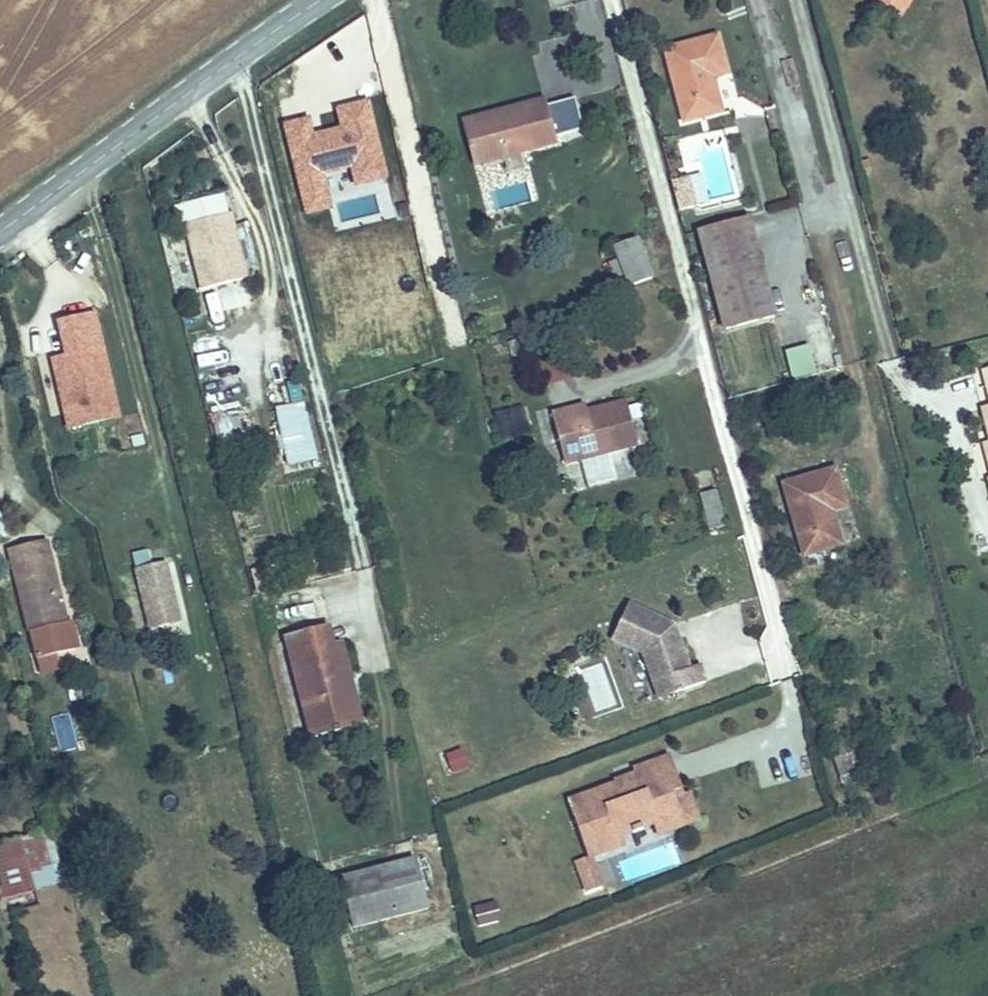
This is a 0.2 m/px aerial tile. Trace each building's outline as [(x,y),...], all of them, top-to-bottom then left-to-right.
[(707,28),(654,42),(674,116),(710,107),(700,67),(717,63),(707,28)] [(474,122),(483,153),(555,133),(544,92),(506,102),(509,113),(474,122)] [(572,96),(547,103),(555,133),(580,126),(572,96)] [(470,157),(483,153),(474,122),(509,113),(506,102),(458,115),(470,157)] [(770,113),(743,119),(748,141),(742,142),(752,189),(762,186),(766,203),(788,198),(770,113)] [(669,177),(675,209),(695,205),(689,173),(669,177)] [(745,207),(693,221),(722,321),(773,308),(745,207)] [(225,209),(184,219),(202,283),(241,272),(225,209)] [(630,231),(604,240),(618,279),(643,270),(630,231)] [(218,292),(224,322),(237,320),(231,289),(218,292)] [(119,411),(94,309),(58,318),(66,352),(53,356),(69,423),(119,411)] [(785,346),(788,375),(813,373),(810,343),(785,346)] [(567,401),(549,407),(565,460),(637,438),(623,391),(569,407),(567,401)] [(284,464),(315,459),(306,403),(274,408),(284,464)] [(215,435),(240,434),(239,407),(214,408),(215,435)] [(577,460),(565,464),(573,486),(585,482),(577,460)] [(834,462),(782,476),(802,549),(834,540),(826,505),(845,500),(834,462)] [(715,486),(697,491),(706,528),(725,523),(715,486)] [(76,641),(46,533),(10,543),(39,651),(76,641)] [(128,551),(145,627),(181,619),(167,558),(151,562),(147,546),(128,551)] [(623,597),(608,633),(640,646),(651,675),(667,670),(672,684),(702,673),(696,656),(685,660),(675,633),(672,634),(667,622),(669,616),(623,597)] [(326,618),(317,621),(321,639),(330,636),(326,618)] [(282,628),(304,717),(358,703),(350,677),(341,679),(330,636),(321,639),(317,621),(282,628)] [(341,679),(350,677),(340,634),(330,636),(341,679)] [(667,670),(651,675),(656,690),(672,684),(667,670)] [(358,703),(304,717),(307,730),(360,716),(358,703)] [(463,747),(442,751),(447,773),(468,768),(463,747)] [(679,817),(666,783),(675,780),(664,750),(634,761),(636,768),(638,773),(617,780),(616,776),(567,793),(587,848),(619,837),(615,827),(652,814),(656,826),(679,817)] [(617,780),(638,773),(636,768),(616,776),(617,780)] [(696,811),(687,786),(679,789),(675,780),(666,783),(679,817),(696,811)] [(43,826),(5,836),(21,892),(58,881),(43,826)] [(5,836),(0,838),(0,879),(5,897),(21,892),(5,836)] [(599,879),(587,848),(573,854),(584,884),(599,879)] [(423,902),(410,852),(340,871),(353,920),(423,902)] [(475,923),(498,922),(497,900),(474,902),(475,923)]
